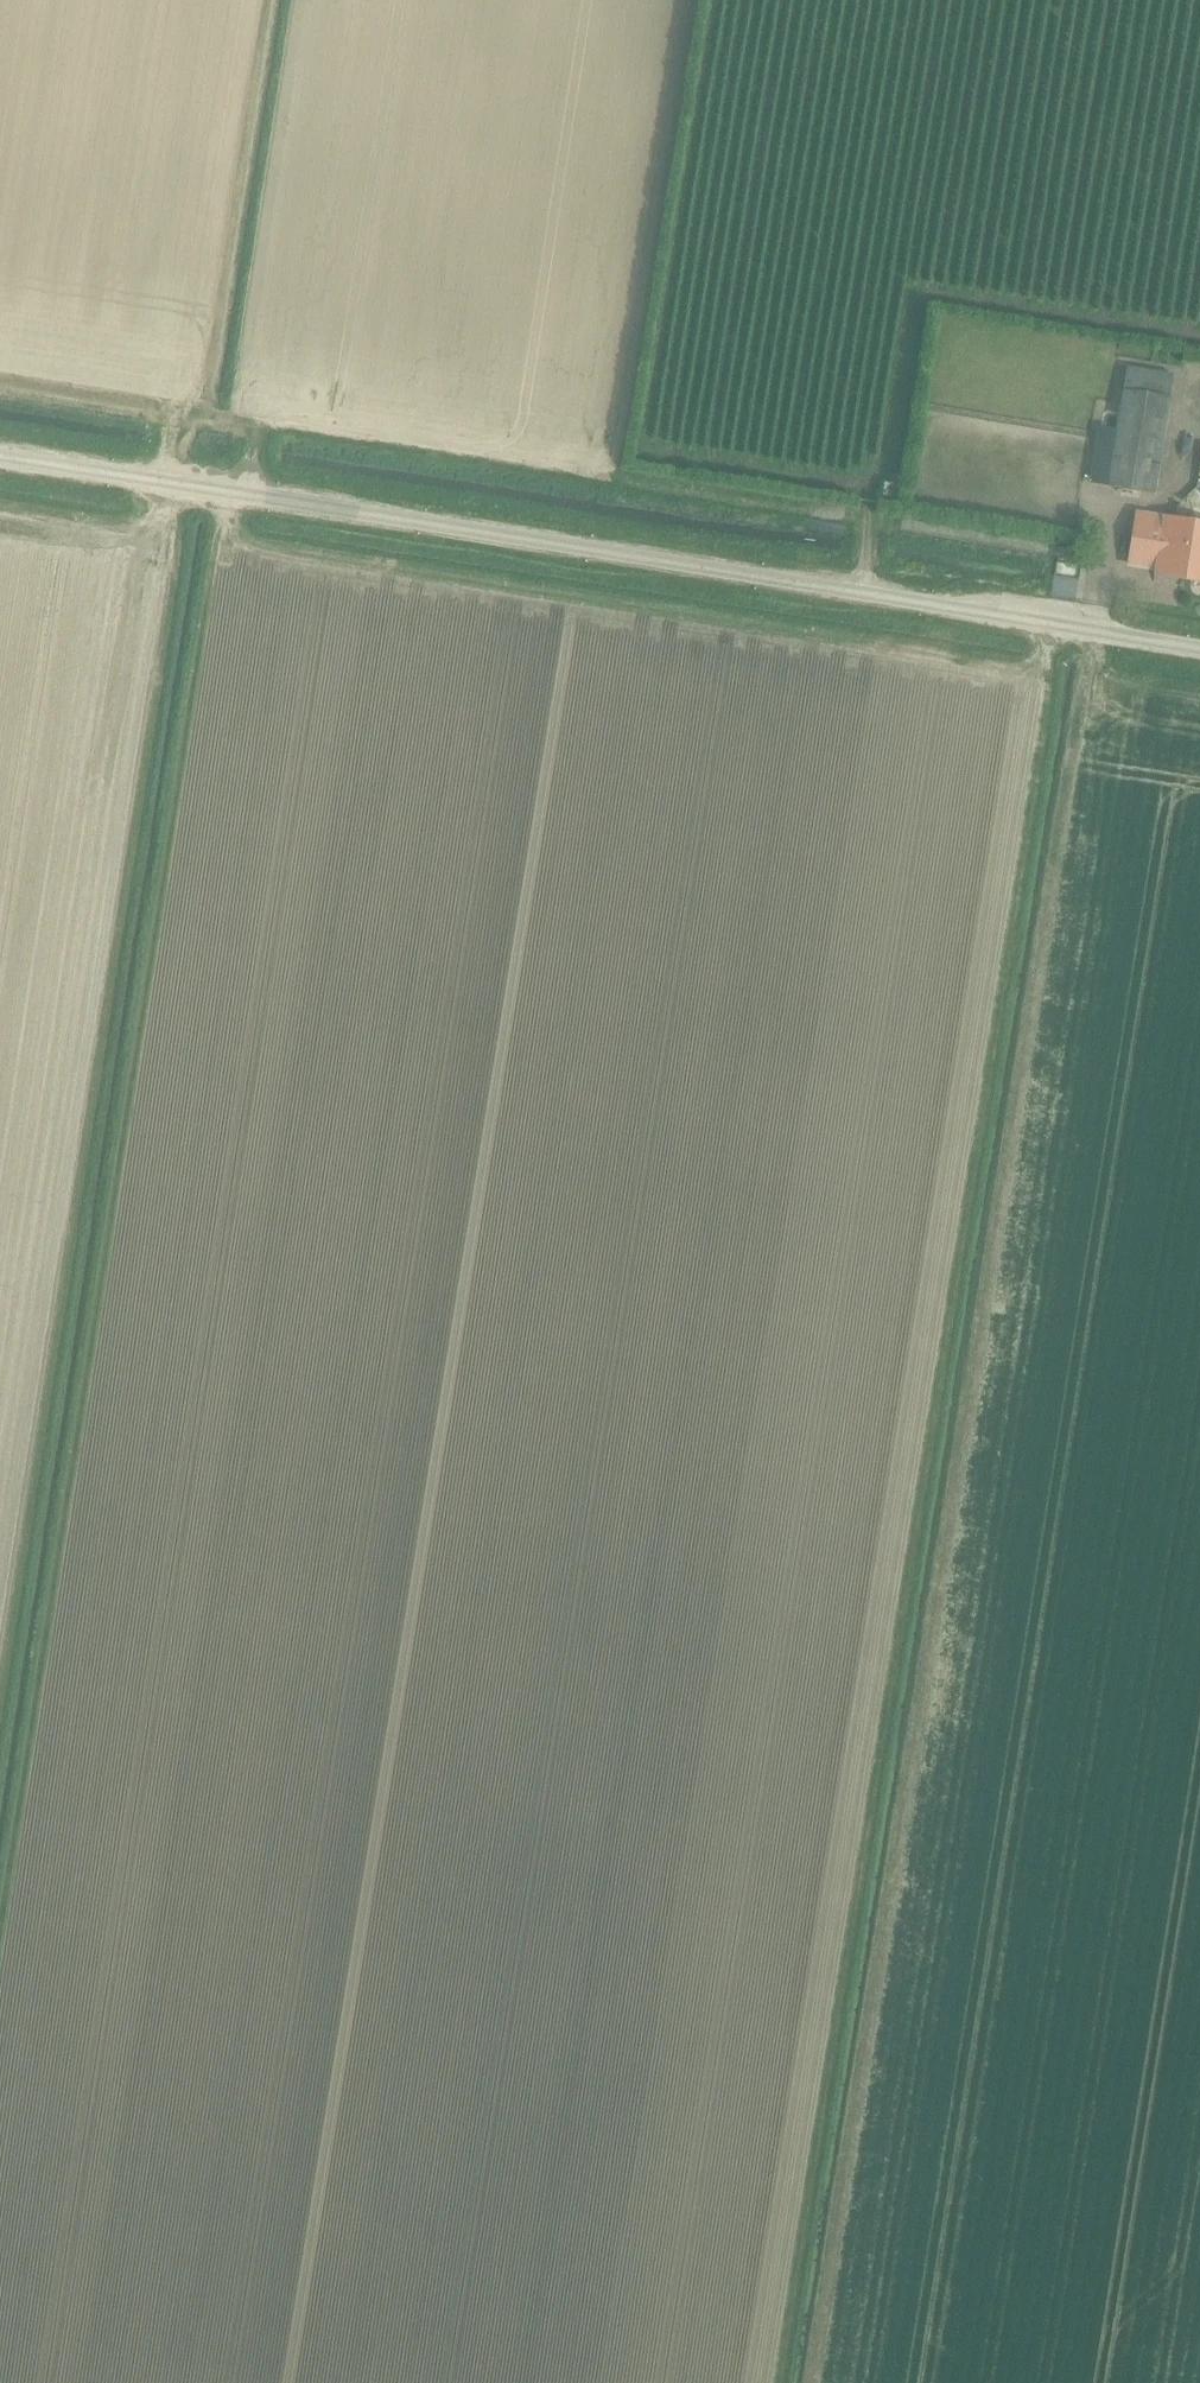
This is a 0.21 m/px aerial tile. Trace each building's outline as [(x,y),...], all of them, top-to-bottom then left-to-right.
[(1155,492),(1173,374),(1129,367),(1119,430),(1103,428),(1094,482),(1155,492)] [(1182,577),(1199,580),(1199,522),(1138,513),(1130,563),(1183,571),(1182,577)]
